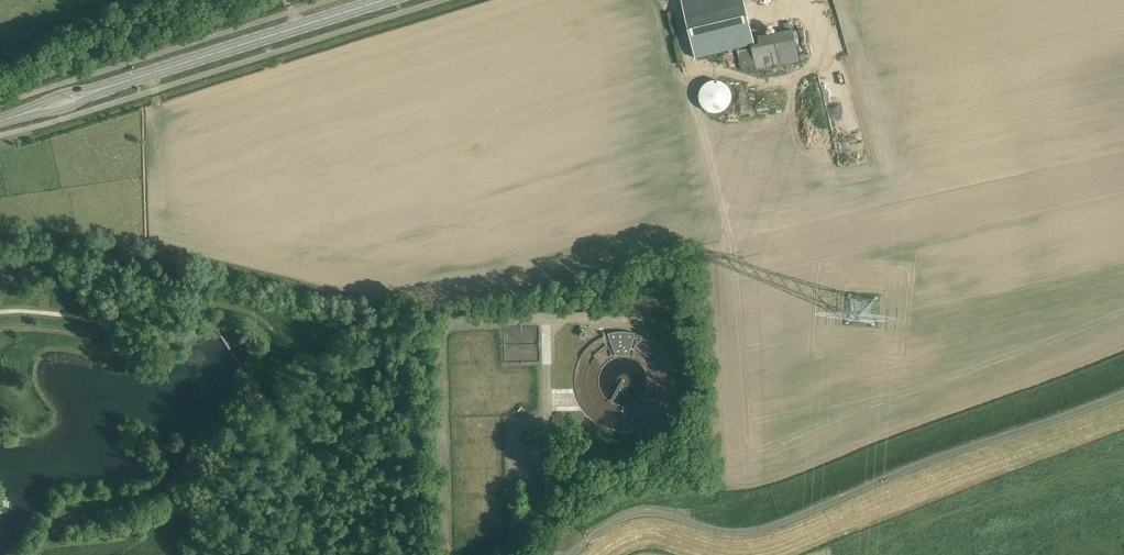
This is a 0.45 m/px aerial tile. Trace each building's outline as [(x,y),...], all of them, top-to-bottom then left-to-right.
[(799,63),(792,30),(757,37),(758,43),(754,44),(744,0),(683,0),(682,0),(696,59),(751,46),(752,48),(737,51),(740,69),(755,66),(756,71),(799,63)] [(810,10),(822,8),(821,0),(808,0),(810,10)] [(832,70),(818,72),(819,81),(828,80),(828,75),(833,74),(832,70)] [(717,81),(715,81),(713,81),(710,82),(708,83),(706,84),(704,85),(703,87),(701,88),(700,90),(700,92),(699,95),(699,97),(699,98),(699,100),(700,102),(700,104),(702,106),(703,108),(705,110),(708,111),(710,112),(712,113),(715,113),(716,113),(718,113),(720,112),(722,111),(724,110),(726,108),(727,107),(728,105),(729,103),(730,101),(731,99),(731,97),(730,95),(730,92),(729,90),(728,89),(727,87),(726,85),(724,84),(722,83),(721,82),(719,82),(717,81)] [(827,111),(840,111),(840,94),(826,94),(827,111)] [(504,330),(505,365),(540,365),(539,329),(504,330)] [(615,355),(617,355),(619,355),(624,355),(629,356),(635,333),(625,332),(616,332),(608,334),(615,355)] [(568,410),(567,393),(552,393),(553,410),(568,410)]
